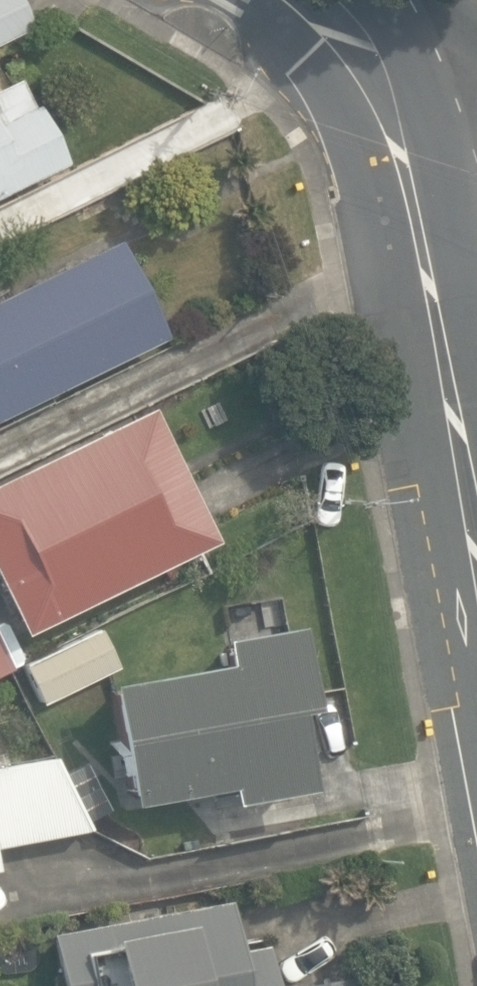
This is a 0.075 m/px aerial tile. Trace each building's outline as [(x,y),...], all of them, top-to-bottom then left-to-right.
[(14,0),(0,0),(0,34),(25,22),(14,0)] [(63,166),(35,107),(0,124),(0,197),(63,166)] [(164,340),(117,241),(0,296),(0,418),(164,340)] [(18,635),(211,540),(146,408),(0,479),(0,598),(18,635)] [(22,662),(0,617),(0,673),(22,662)] [(201,800),(209,846),(284,833),(277,796),(304,791),(291,715),(307,713),(291,626),(213,640),(218,665),(100,687),(122,806),(219,789),(220,797),(201,800)] [(23,664),(43,704),(117,667),(97,628),(23,664)] [(88,835),(51,758),(50,756),(0,765),(0,851),(88,835)] [(61,776),(86,823),(109,811),(85,764),(61,776)] [(116,985),(254,985),(252,970),(246,971),(242,950),(237,951),(228,901),(106,923),(108,932),(77,937),(86,985),(104,985),(116,984),(116,985)] [(306,985),(347,985),(345,978),(306,985)]
